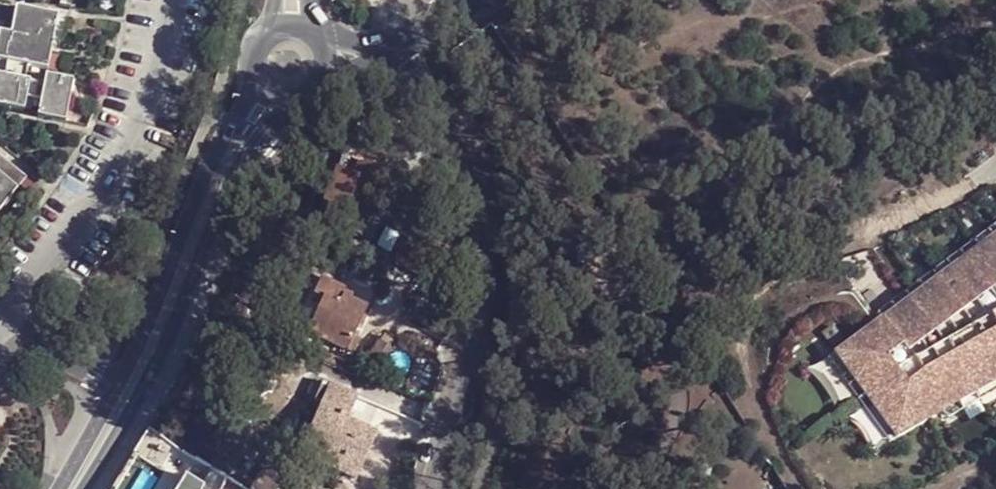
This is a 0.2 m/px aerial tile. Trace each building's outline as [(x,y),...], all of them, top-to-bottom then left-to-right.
[(8,61),(5,74),(0,72),(0,103),(29,109),(38,67),(43,43),(52,45),(58,15),(19,7),(14,32),(0,29),(0,59),(8,61)] [(38,116),(69,123),(78,81),(46,74),(38,116)] [(333,208),(326,226),(360,238),(380,187),(377,187),(385,170),(367,164),(364,168),(360,168),(356,177),(339,170),(325,205),(333,208)] [(24,184),(0,165),(0,215),(24,184)] [(831,355),(895,441),(995,385),(995,233),(831,355)] [(442,257),(424,246),(410,270),(428,280),(442,257)] [(333,297),(313,330),(350,351),(374,310),(353,297),(348,305),(333,297)] [(311,401),(323,408),(333,387),(318,381),(316,385),(318,387),(311,401)] [(333,387),(323,408),(303,456),(357,479),(368,455),(360,452),(370,431),(350,421),(359,399),(333,387)] [(378,434),(370,431),(360,452),(368,455),(378,434)] [(134,455),(138,457),(161,471),(172,453),(145,437),(144,437),(134,455)] [(252,488),(279,488),(285,477),(262,466),(252,488)] [(175,478),(165,472),(155,488),(168,488),(175,478)] [(168,488),(192,488),(175,478),(168,488)]
